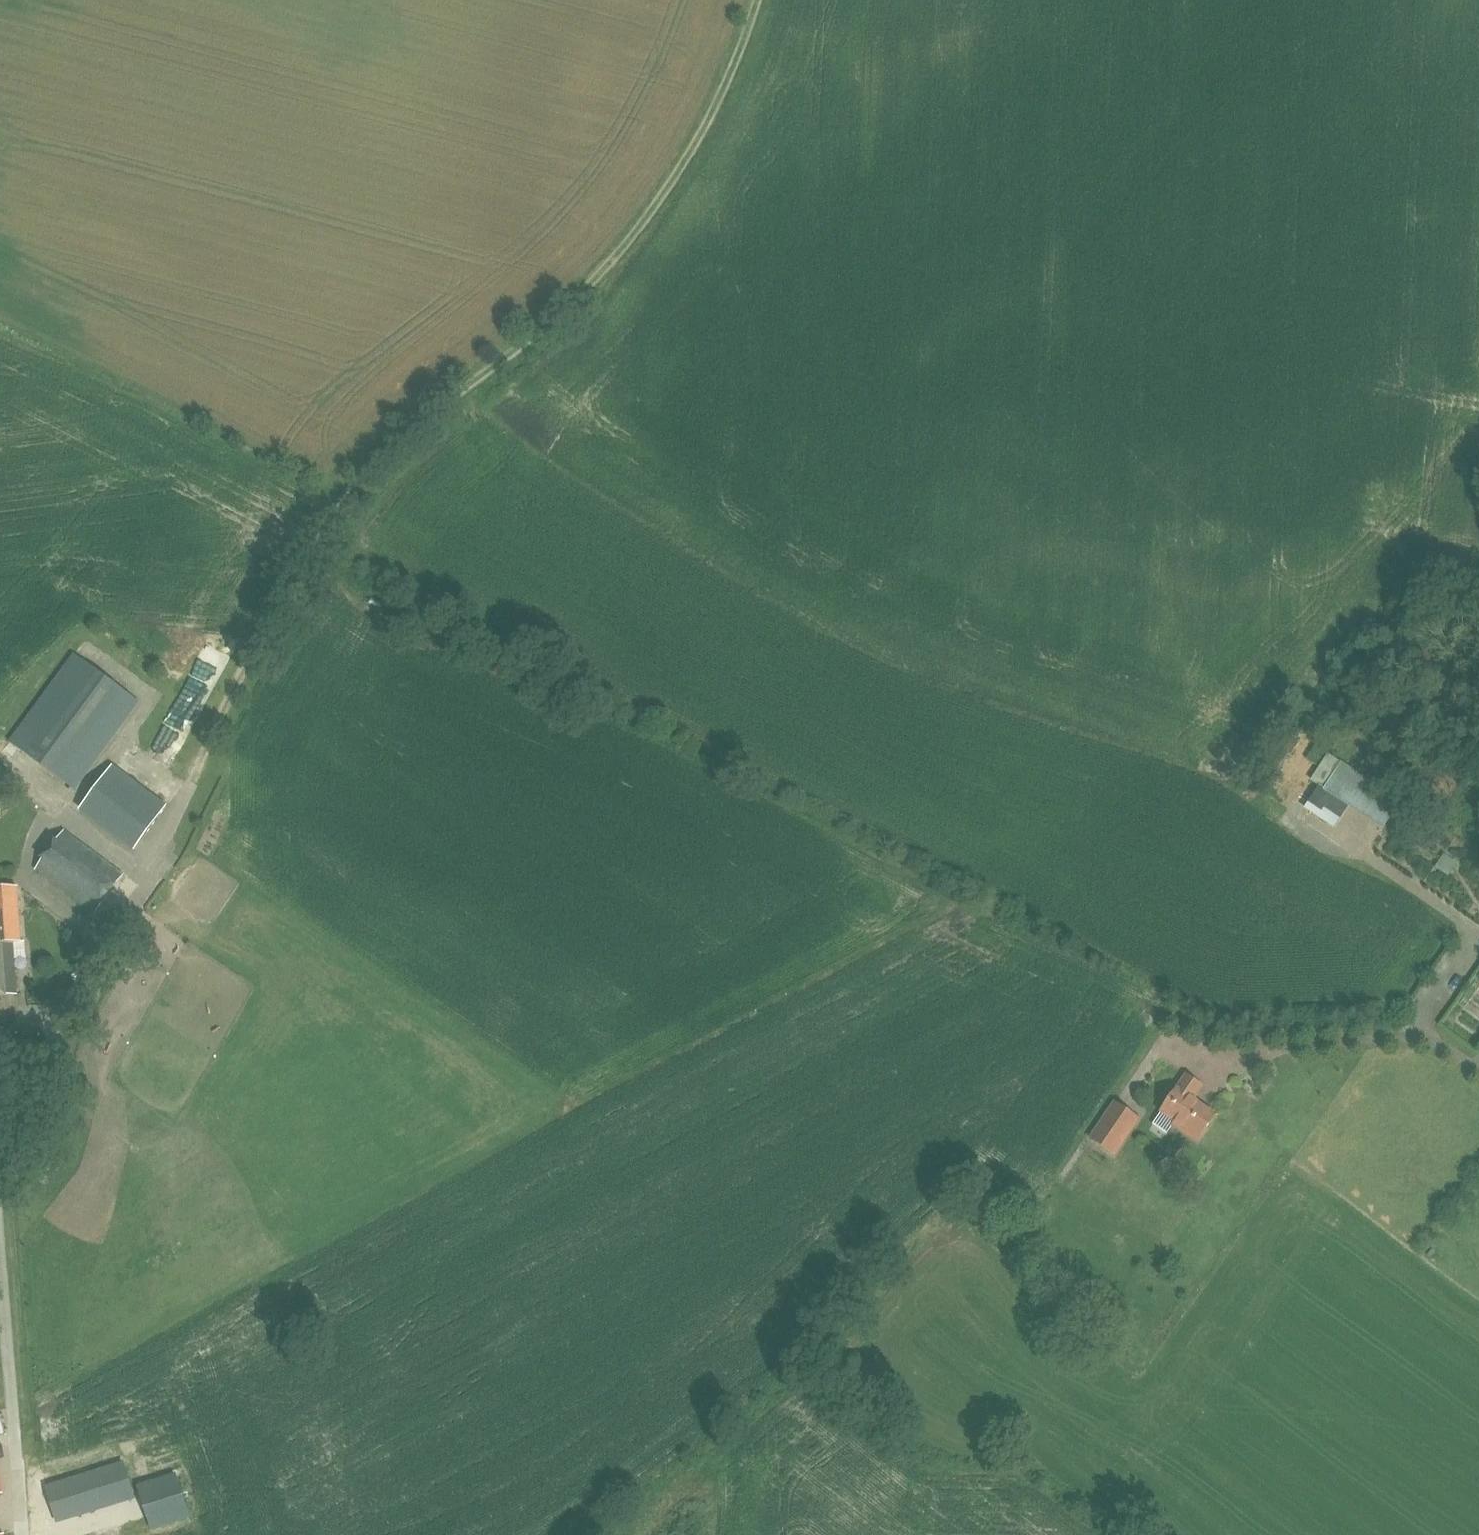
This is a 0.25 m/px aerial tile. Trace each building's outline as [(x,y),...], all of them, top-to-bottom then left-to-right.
[(75,789),(139,701),(74,653),(9,740),(75,789)] [(1317,787),(1382,828),(1400,802),(1342,761),(1317,787)] [(134,850),(167,804),(112,764),(79,809),(134,850)] [(95,913),(124,873),(64,829),(57,839),(54,837),(40,857),(42,859),(35,869),(95,913)] [(21,941),(17,885),(0,886),(0,994),(16,993),(12,941),(21,941)] [(1197,1140),(1214,1115),(1191,1100),(1201,1085),(1185,1074),(1161,1110),(1176,1120),(1173,1124),(1197,1140)] [(1114,1154),(1138,1118),(1115,1103),(1091,1139),(1114,1154)] [(57,1501),(137,1479),(128,1448),(102,1456),(104,1461),(50,1476),(57,1501)] [(156,1477),(199,1465),(195,1452),(153,1464),(156,1477)] [(66,1525),(146,1500),(139,1478),(60,1504),(66,1525)] [(192,1493),(152,1500),(157,1525),(197,1518),(192,1493)]
